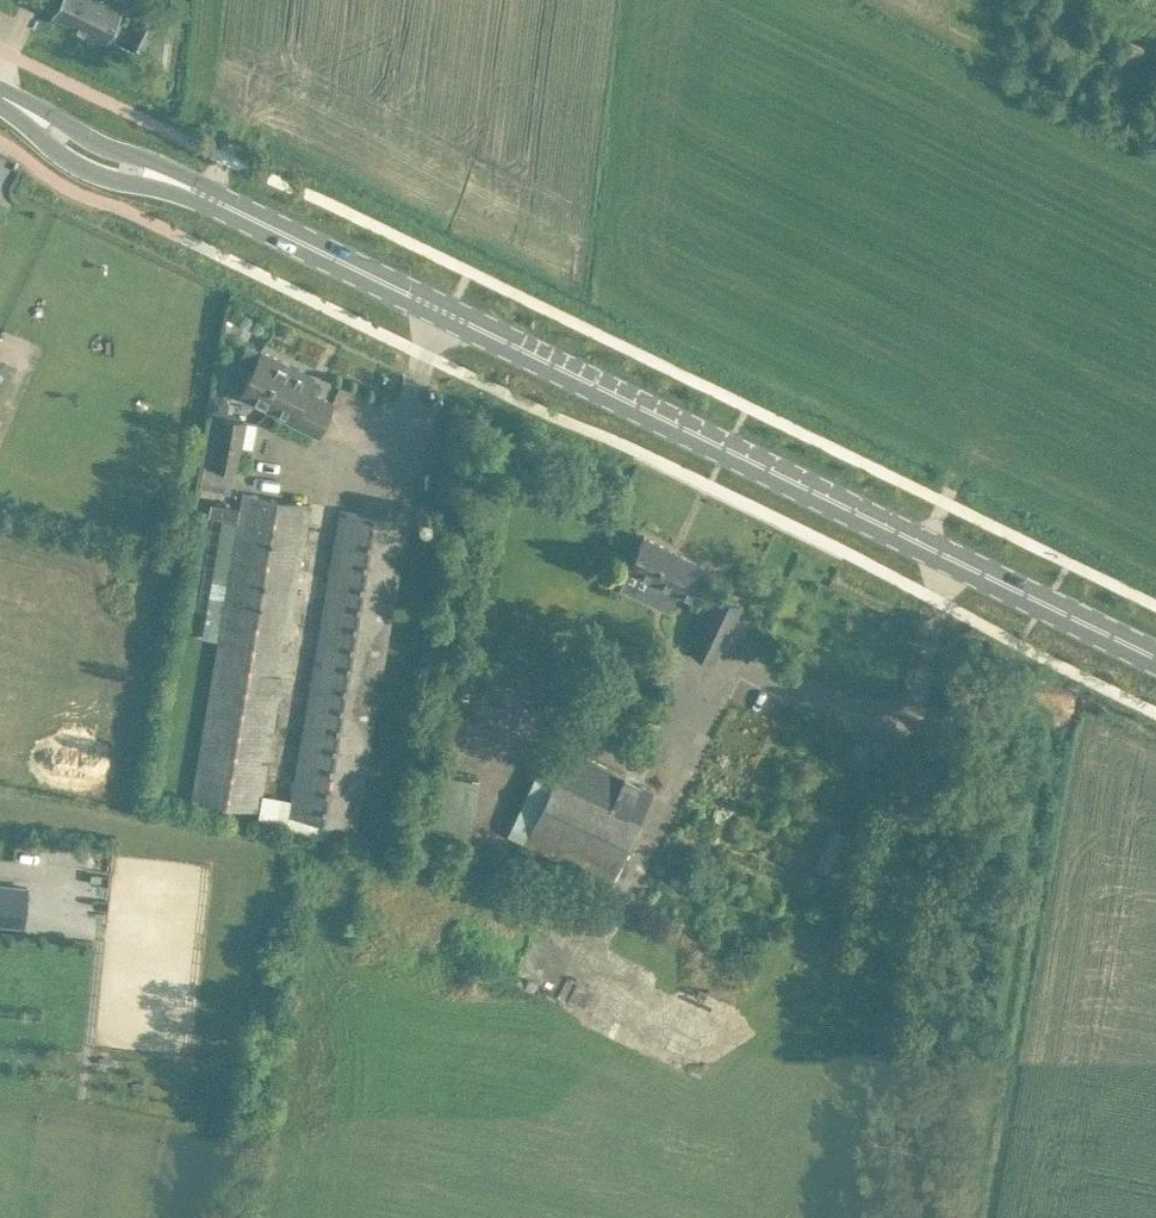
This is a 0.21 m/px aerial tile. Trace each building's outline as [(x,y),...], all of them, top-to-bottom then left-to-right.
[(120,0),(55,0),(49,11),(105,38),(123,1),(120,0)] [(164,61),(168,28),(154,21),(140,49),(164,61)] [(261,349),(240,393),(318,432),(333,402),(306,389),(311,380),(287,369),(290,363),(261,349)] [(211,464),(213,464),(237,469),(246,420),(220,415),(211,464)] [(244,493),(240,516),(192,798),(258,809),(310,504),(244,493)] [(341,509),(289,814),(355,826),(407,520),(341,509)] [(633,557),(628,568),(695,601),(700,590),(711,568),(644,536),(633,557)] [(688,647),(693,649),(714,660),(740,606),(715,593),(704,614),(688,647)] [(568,747),(522,844),(607,886),(654,789),(568,747)] [(437,829),(471,833),(477,775),(443,771),(437,829)] [(828,870),(846,832),(831,825),(813,862),(828,870)] [(0,884),(0,922),(25,925),(28,887),(0,884)]
